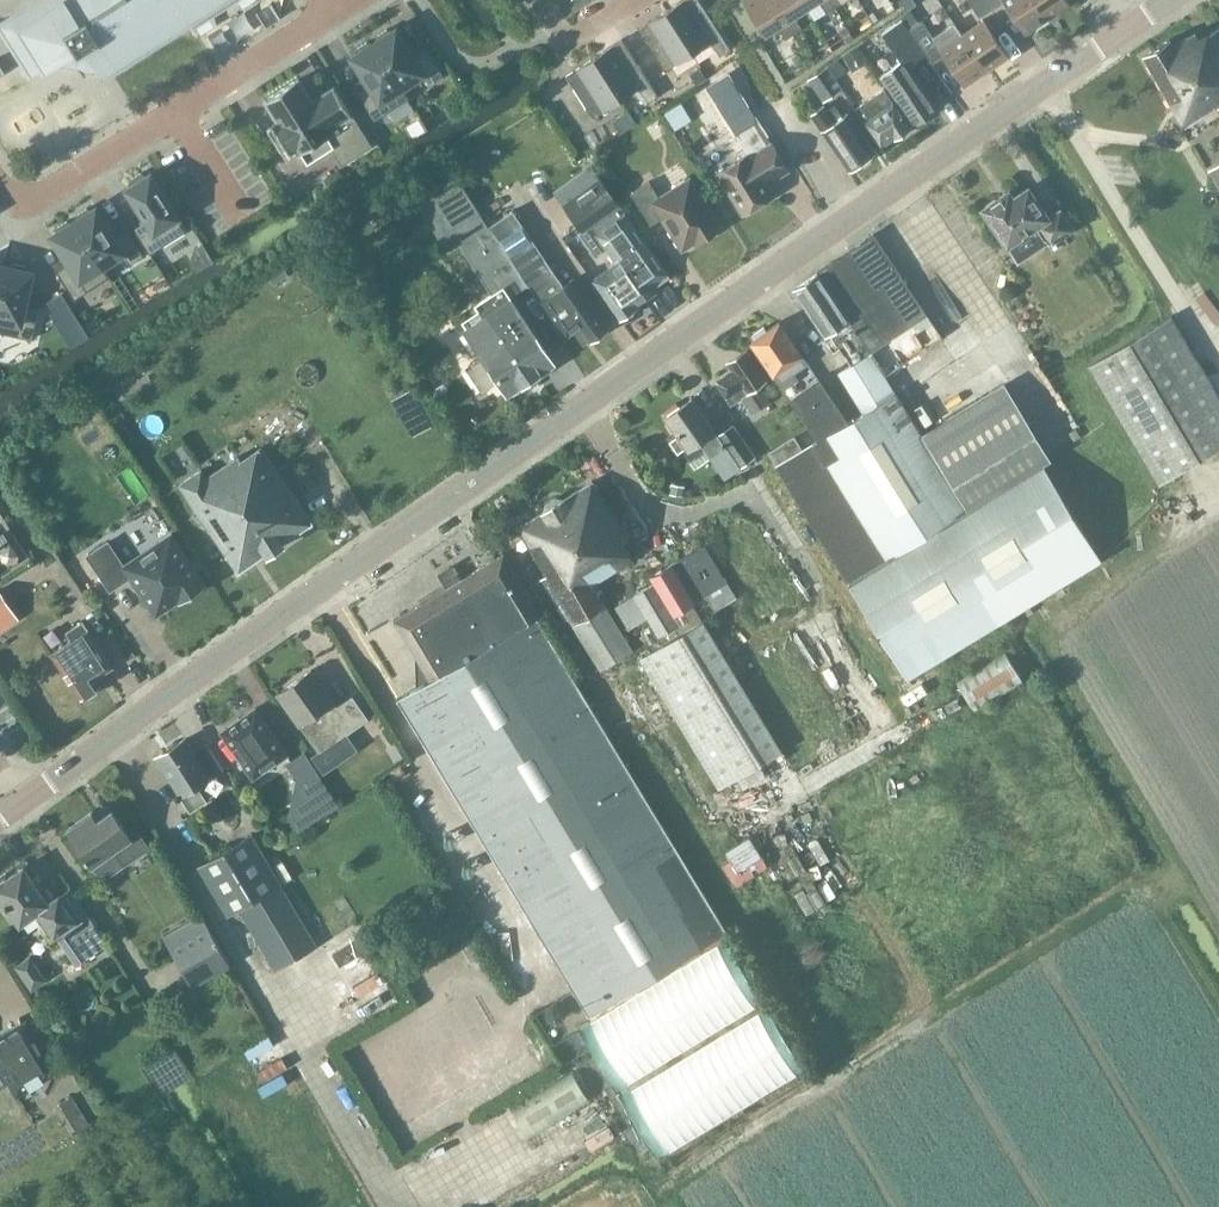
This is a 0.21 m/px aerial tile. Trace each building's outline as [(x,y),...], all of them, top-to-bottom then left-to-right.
[(1,25),(33,75),(45,67),(47,71),(58,64),(79,69),(85,78),(100,69),(104,76),(191,21),(195,28),(239,0),(40,0),(1,25)] [(667,11),(695,53),(712,42),(721,56),(732,49),(701,0),(683,0),(667,11)] [(795,32),(774,0),(745,0),(767,33),(778,25),(786,38),(795,32)] [(808,6),(804,0),(774,0),(795,32),(803,27),(795,15),(808,6)] [(837,5),(834,0),(820,0),(827,11),(837,5)] [(981,17),(994,8),(989,0),(969,0),(981,17)] [(1004,1),(1028,34),(1050,19),(1036,0),(989,0),(994,8),(1004,1)] [(1050,19),(1071,4),(1068,0),(1036,0),(1050,19)] [(272,3),(257,12),(266,27),(281,17),(272,3)] [(695,53),(667,11),(639,28),(667,71),(695,53)] [(964,34),(989,71),(1011,56),(985,19),(964,34)] [(927,55),(910,30),(904,21),(885,34),(903,61),(881,76),(915,125),(939,109),(910,66),(927,55)] [(910,30),(927,55),(940,46),(923,21),(910,30)] [(388,28),(377,36),(377,41),(375,42),(404,86),(424,73),(431,84),(445,76),(426,47),(414,55),(397,28),(392,31),(388,28)] [(1186,125),(1218,106),(1218,28),(1202,38),(1198,31),(1176,44),(1172,38),(1145,53),(1186,125)] [(846,44),(854,38),(849,29),(840,34),(846,44)] [(942,50),(968,86),(989,71),(964,34),(942,50)] [(623,38),(594,57),(622,99),(640,88),(649,102),(660,95),(623,38)] [(368,41),(357,48),(357,53),(352,57),(369,83),(357,91),(375,120),(411,97),(403,86),(404,86),(375,42),(372,44),(368,41)] [(749,108),(772,101),(756,49),(733,57),(749,108)] [(622,99),(594,57),(567,74),(594,117),(622,99)] [(716,75),(726,100),(743,94),(733,69),(716,75)] [(658,76),(650,81),(660,95),(658,96),(664,105),(673,99),(658,76)] [(300,78),(265,100),(279,122),(273,125),(292,154),(297,150),(307,167),(334,150),(343,164),(372,145),(335,86),(313,100),(300,78)] [(884,89),(855,108),(864,121),(865,121),(883,147),(895,138),(901,139),(908,134),(908,130),(911,128),(884,89)] [(682,102),(665,112),(675,129),(692,119),(682,102)] [(825,105),(813,114),(850,169),(856,165),(861,166),(870,160),(871,155),(875,152),(849,113),(843,116),(836,105),(829,110),(825,105)] [(638,123),(630,111),(615,121),(623,133),(638,123)] [(719,173),(744,213),(775,194),(769,183),(790,170),(773,142),(751,155),(750,154),(719,173)] [(240,143),(224,149),(230,164),(245,158),(240,143)] [(581,170),(591,163),(585,153),(534,184),(546,203),(586,178),(581,170)] [(1210,167),(1218,183),(1218,162),(1210,167)] [(147,175),(142,172),(131,179),(131,186),(127,188),(145,217),(132,225),(151,253),(188,230),(152,173),(147,175)] [(528,285),(455,174),(440,183),(417,198),(450,251),(462,244),(495,293),(479,304),(486,314),(466,327),(485,356),(470,367),(484,388),(500,377),(509,392),(554,362),(510,297),(528,285)] [(247,197),(263,189),(258,177),(241,185),(247,197)] [(652,225),(665,217),(684,249),(696,241),(698,243),(722,228),(691,179),(661,198),(651,181),(632,193),(652,225)] [(602,180),(566,205),(583,229),(591,223),(618,204),(619,204),(602,180)] [(1039,226),(1052,246),(1076,229),(1062,209),(1049,217),(1029,187),(1014,197),(1011,193),(987,209),(1010,245),(1039,226)] [(618,204),(591,223),(617,261),(591,279),(619,318),(621,316),(626,317),(633,312),(633,308),(653,294),(655,286),(669,277),(648,248),(618,204)] [(127,226),(114,234),(97,207),(92,210),(88,208),(77,215),(77,220),(75,221),(103,265),(104,265),(124,252),(131,263),(145,255),(127,226)] [(72,223),(68,220),(57,227),(57,232),(52,236),(69,262),(57,270),(75,299),(111,276),(104,265),(103,265),(75,221),(72,223)] [(538,297),(555,286),(525,243),(532,238),(525,229),(503,244),(538,297)] [(824,277),(823,277),(873,351),(928,314),(874,233),(852,247),(856,255),(840,266),(824,277)] [(14,262),(11,267),(8,266),(0,300),(0,332),(33,339),(41,306),(26,303),(33,272),(28,270),(27,265),(14,262)] [(820,272),(795,289),(836,350),(842,346),(853,363),(872,352),(873,351),(823,277),(820,272)] [(575,278),(542,300),(566,335),(575,328),(581,337),(586,333),(591,340),(609,328),(575,278)] [(51,314),(61,329),(78,318),(63,294),(49,302),(55,311),(51,314)] [(1161,483),(1218,449),(1218,392),(1173,315),(1090,364),(1161,483)] [(759,337),(753,341),(775,374),(777,373),(787,388),(800,379),(796,374),(810,364),(782,322),(770,330),(767,326),(756,333),(759,337)] [(745,397),(755,413),(772,402),(761,386),(769,381),(749,351),(730,364),(734,371),(719,381),(734,404),(745,397)] [(803,448),(778,464),(910,676),(1019,611),(1104,560),(1101,557),(1020,428),(1024,414),(1005,384),(923,435),(886,375),(872,352),(853,363),(840,371),(864,412),(849,421),(820,377),(792,395),(820,437),(803,448)] [(694,397),(668,416),(690,448),(701,440),(726,476),(742,466),(744,470),(753,464),(750,460),(757,455),(736,423),(719,434),(694,397)] [(180,485),(190,500),(221,546),(238,572),(312,523),(262,448),(242,461),(240,456),(208,477),(203,470),(180,485)] [(1203,497),(1215,490),(1203,471),(1192,479),(1203,497)] [(545,512),(520,527),(550,576),(547,577),(604,668),(635,649),(603,598),(636,577),(628,563),(634,559),(623,541),(630,537),(594,481),(565,499),(557,497),(546,503),(545,512)] [(88,557),(111,591),(131,578),(157,616),(179,601),(180,603),(207,585),(172,534),(124,566),(108,542),(88,557)] [(655,583),(617,606),(631,628),(649,617),(661,637),(665,644),(687,631),(677,615),(694,605),(708,596),(717,610),(738,597),(706,545),(652,578),(655,583)] [(449,586),(394,619),(431,679),(399,699),(398,699),(574,988),(590,1015),(728,931),(537,615),(541,613),(505,552),(459,580),(456,576),(447,582),(449,586)] [(9,609),(11,607),(0,590),(0,614),(9,609)] [(665,644),(642,659),(721,788),(783,750),(694,605),(677,615),(687,631),(665,644)] [(51,653),(81,699),(85,696),(91,697),(97,693),(98,687),(102,684),(98,678),(115,667),(84,621),(66,633),(71,640),(51,653)] [(957,690),(972,711),(1020,677),(1005,655),(957,690)] [(321,752),(369,718),(353,695),(339,705),(313,669),(279,693),(321,752)] [(287,753),(257,707),(223,729),(254,775),(287,753)] [(158,757),(192,810),(209,799),(200,785),(224,769),(207,741),(194,750),(187,738),(158,757)] [(339,805),(306,751),(287,763),(321,817),(339,805)] [(96,816),(73,832),(106,881),(152,850),(139,831),(133,836),(114,809),(99,820),(96,816)] [(253,835),(199,867),(229,916),(240,909),(277,971),(318,946),(253,835)] [(715,857),(733,885),(768,863),(749,835),(715,857)] [(0,877),(0,902),(2,905),(7,901),(23,923),(40,911),(77,965),(108,943),(70,888),(59,896),(50,902),(24,866),(10,876),(7,872),(0,877)] [(210,928),(173,949),(194,987),(200,984),(231,966),(210,928)] [(588,1031),(626,1091),(769,1002),(731,941),(588,1031)] [(631,1099),(669,1160),(811,1070),(774,1010),(631,1099)] [(0,1037),(0,1066),(7,1078),(18,1096),(59,1071),(28,1020),(0,1037)] [(605,1121),(593,1100),(580,1077),(515,1113),(544,1164),(582,1142),(579,1136),(605,1121)] [(523,1151),(491,1169),(503,1191),(535,1173),(523,1151)] [(422,1198),(406,1206),(427,1206),(422,1198)] [(430,1206),(449,1206),(445,1199),(430,1206)]
